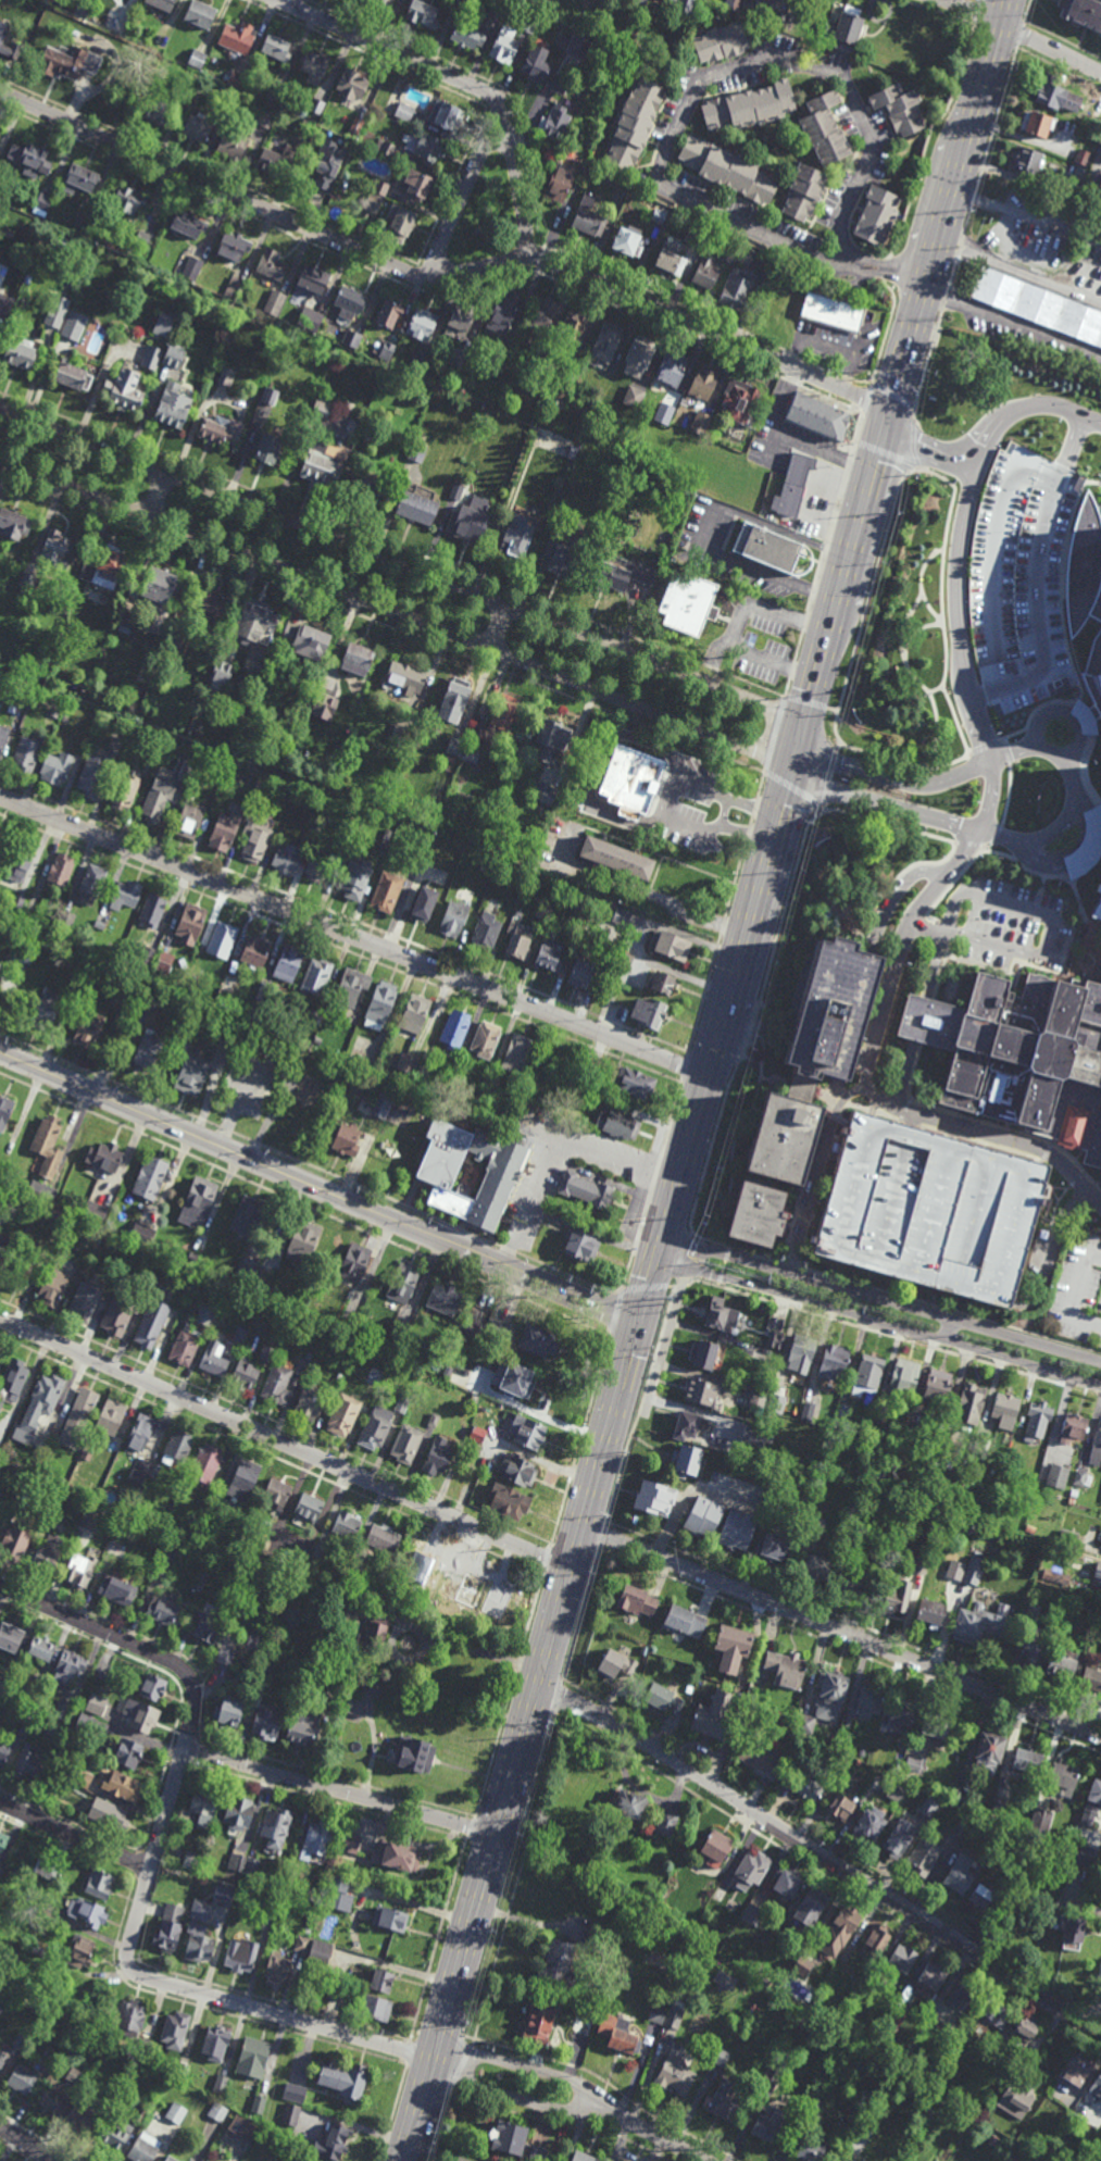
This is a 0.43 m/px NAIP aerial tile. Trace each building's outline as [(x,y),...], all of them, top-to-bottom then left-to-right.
[(85,17),(73,12),(79,0),(90,4),(85,17)] [(170,12),(142,0),(175,0),(170,12)] [(182,18),(190,0),(196,0),(216,9),(207,29),(182,18)] [(430,4),(432,0),(441,0),(438,8),(439,8),(435,17),(440,20),(438,24),(439,24),(438,27),(436,26),(435,29),(417,22),(417,23),(404,17),(409,5),(406,4),(409,0),(421,0),(430,4)] [(489,12),(494,0),(505,0),(508,1),(502,17),(489,12)] [(627,4),(628,0),(646,0),(643,10),(642,9),(640,14),(633,11),(634,7),(627,4)] [(683,7),(685,0),(694,0),(691,9),(683,7)] [(724,7),(726,0),(743,0),(739,12),(724,7)] [(1058,5),(1060,0),(1099,0),(1100,1),(1100,33),(1059,16),(1062,8),(1058,5)] [(858,16),(862,17),(860,24),(865,26),(861,40),(855,39),(854,43),(823,34),(831,9),(839,11),(841,12),(844,3),(860,9),(858,16)] [(781,27),(773,24),(777,11),(786,14),(781,27)] [(533,34),(521,29),(526,13),(538,17),(533,34)] [(477,28),(480,23),(489,27),(481,47),(475,43),(473,50),(463,46),(463,47),(458,45),(458,42),(449,38),(456,20),(477,28)] [(9,55),(0,52),(0,21),(10,25),(1,43),(11,48),(14,41),(23,45),(16,60),(8,57),(9,55)] [(253,26),(252,29),(257,30),(246,55),(216,43),(225,23),(235,26),(236,24),(237,22),(241,24),(242,21),(253,26)] [(745,48),(746,52),(727,59),(726,57),(708,63),(706,60),(701,62),(692,39),(706,33),(706,30),(716,27),(717,29),(725,26),(725,28),(741,22),(750,46),(745,48)] [(512,38),(520,41),(509,65),(501,62),(501,61),(488,55),(498,32),(499,32),(502,24),(515,29),(512,38)] [(287,63),(259,51),(267,32),(296,45),(287,63)] [(564,49),(553,45),(559,34),(568,39),(564,49)] [(543,61),(552,64),(543,85),(527,77),(528,74),(520,70),(526,57),(527,57),(533,43),(548,50),(543,61)] [(101,58),(93,74),(83,68),(77,80),(62,73),(60,77),(53,75),(52,76),(36,68),(48,45),(62,51),(64,46),(71,49),(72,46),(86,52),(87,51),(101,58)] [(673,60),(664,58),(666,47),(675,49),(673,60)] [(199,70),(187,63),(193,48),(207,54),(199,70)] [(323,54),(322,57),(329,60),(321,78),(299,68),(308,49),(315,53),(316,51),(323,54)] [(356,72),(358,70),(368,74),(366,78),(368,79),(361,100),(354,98),(353,101),(338,95),(340,90),(336,88),(345,66),(356,72)] [(245,75),(239,88),(227,83),(233,70),(245,75)] [(193,88),(180,83),(186,71),(199,76),(193,88)] [(1068,90),(1068,91),(1083,97),(1080,103),(1084,105),(1083,108),(1079,107),(1077,113),(1060,107),(1058,110),(1035,101),(1038,93),(1035,91),(1037,85),(1040,86),(1046,73),(1058,77),(1054,84),(1068,90)] [(661,93),(663,95),(655,112),(656,112),(652,124),(654,125),(643,149),(642,149),(634,166),(630,165),(628,171),(605,160),(613,145),(611,143),(620,124),(617,123),(623,112),(622,111),(627,98),(628,98),(631,90),(634,91),(641,76),(664,87),(661,93)] [(798,109),(786,111),(787,115),(760,123),(760,121),(735,128),(734,125),(724,127),(724,125),(708,129),(702,107),(708,104),(706,100),(726,96),(726,97),(753,89),(753,91),(777,85),(776,80),(789,77),(798,109)] [(901,93),(912,88),(918,102),(916,103),(921,112),(918,113),(925,127),(902,138),(900,132),(896,134),(887,115),(889,115),(884,103),(873,109),(866,97),(896,83),(901,93)] [(278,104),(264,98),(270,85),(284,91),(278,104)] [(579,103),(567,99),(573,86),(585,91),(579,103)] [(836,129),(838,128),(850,153),(821,167),(810,143),(811,143),(799,120),(812,114),(805,101),(833,88),(839,101),(826,108),(836,129)] [(166,127),(155,123),(154,123),(146,120),(147,118),(138,115),(147,96),(172,107),(165,121),(168,122),(166,127)] [(316,121),(304,115),(313,97),(325,102),(316,121)] [(451,140),(439,135),(442,127),(427,121),(437,98),(464,111),(451,140)] [(409,122),(395,114),(401,101),(415,109),(409,122)] [(567,109),(565,113),(572,115),(561,141),(540,134),(541,132),(537,129),(542,116),(547,118),(552,108),(553,108),(555,103),(567,109)] [(263,109),(264,108),(275,112),(267,128),(253,122),(260,108),(263,109)] [(1052,130),(1049,129),(1047,138),(1025,132),(1025,130),(1019,129),(1025,109),(1055,117),(1052,130)] [(203,145),(179,134),(188,113),(212,123),(203,145)] [(358,137),(348,134),(354,115),(364,120),(358,137)] [(1096,128),(1087,125),(1090,116),(1099,120),(1096,128)] [(311,135),(299,129),(303,120),(315,124),(311,135)] [(237,133),(238,130),(241,132),(240,135),(248,138),(238,162),(232,160),(233,157),(216,150),(225,127),(237,133)] [(443,141),(440,149),(446,151),(442,159),(438,157),(435,162),(436,163),(434,168),(425,164),(427,161),(413,153),(403,148),(406,141),(401,139),(404,134),(409,136),(411,133),(420,137),(423,132),(443,141)] [(703,142),(705,140),(736,155),(737,153),(761,166),(760,168),(766,172),(765,175),(780,182),(770,204),(764,201),(763,204),(746,196),(746,195),(725,184),(723,186),(699,174),(700,172),(683,163),(685,161),(678,158),(689,135),(703,142)] [(328,191),(313,185),(316,176),(312,174),(317,163),(314,162),(325,138),(337,143),(336,147),(346,151),(328,191)] [(391,157),(374,149),(379,138),(396,146),(391,157)] [(48,151),(45,159),(53,163),(48,175),(40,172),(37,179),(22,173),(25,165),(7,157),(13,143),(24,149),(27,141),(48,151)] [(290,160),(292,160),(284,179),(254,167),(263,147),(280,155),(286,143),(296,148),(290,160)] [(1043,164),(1040,163),(1035,179),(1015,173),(1016,170),(1013,168),(1019,146),(1043,153),(1041,159),(1044,160),(1043,164)] [(1086,167),(1091,153),(1078,149),(1073,162),(1086,167)] [(563,204),(543,196),(558,161),(577,170),(563,204)] [(99,174),(98,175),(102,177),(100,182),(97,180),(91,192),(77,186),(74,193),(61,188),(72,162),(99,174)] [(810,217),(809,216),(805,223),(783,212),(789,198),(787,197),(797,176),(796,176),(801,163),(827,175),(821,188),(823,189),(810,217)] [(425,199),(423,198),(420,204),(404,198),(408,192),(406,191),(410,184),(404,182),(410,168),(433,178),(430,183),(433,183),(425,199)] [(385,197),(370,190),(374,179),(389,185),(385,197)] [(137,189),(136,191),(148,196),(143,205),(138,203),(134,216),(110,207),(120,184),(126,187),(127,185),(137,189)] [(879,248),(851,234),(867,200),(863,198),(869,184),(899,198),(893,210),(897,211),(879,248)] [(601,237),(596,235),(595,237),(586,234),(585,236),(578,234),(579,230),(571,227),(585,191),(596,196),(590,212),(603,217),(603,218),(606,221),(601,237)] [(45,216),(32,211),(40,192),(53,198),(45,216)] [(376,213),(363,209),(370,192),(383,198),(376,213)] [(406,238),(405,237),(402,245),(386,237),(389,229),(387,228),(390,221),(386,218),(392,203),(417,214),(406,238)] [(663,224),(651,220),(655,208),(667,213),(663,224)] [(187,213),(187,212),(195,215),(195,216),(209,223),(204,232),(200,230),(196,240),(168,228),(176,209),(187,213)] [(86,228),(73,223),(77,211),(90,215),(86,228)] [(7,236),(0,234),(4,223),(11,225),(7,236)] [(642,232),(640,236),(641,236),(638,245),(643,247),(639,258),(634,255),(633,258),(620,252),(618,253),(612,251),(613,249),(611,249),(620,227),(627,230),(628,225),(642,232)] [(702,248),(685,240),(691,225),(709,233),(702,248)] [(475,236),(472,232),(474,227),(478,226),(481,230),(480,235),(475,236)] [(146,248),(134,242),(139,229),(151,235),(146,248)] [(233,234),(234,232),(242,235),(240,238),(252,243),(248,252),(243,251),(238,263),(229,260),(228,262),(223,260),(225,257),(215,253),(225,230),(233,234)] [(72,240),(71,241),(77,243),(74,251),(70,249),(68,250),(63,249),(64,248),(57,246),(58,242),(57,242),(58,239),(59,239),(60,237),(72,240)] [(678,250),(678,252),(680,253),(679,255),(688,260),(680,277),(654,265),(661,249),(662,250),(665,243),(678,250)] [(733,264),(720,258),(726,246),(739,251),(733,264)] [(278,259),(277,259),(276,260),(287,264),(279,282),(255,271),(265,247),(279,252),(278,255),(279,255),(278,259)] [(749,266),(737,261),(742,248),(755,254),(749,266)] [(716,259),(713,263),(718,266),(716,270),(721,272),(711,290),(692,280),(701,263),(701,262),(705,253),(716,259)] [(195,282),(180,275),(190,255),(203,262),(195,282)] [(318,271),(318,270),(330,275),(322,297),(296,285),(304,265),(318,271)] [(971,299),(1100,349),(1100,313),(981,267),(971,299)] [(740,277),(747,280),(750,273),(759,277),(747,305),(748,307),(747,309),(746,308),(742,314),(718,304),(730,274),(733,275),(735,268),(742,272),(740,277)] [(28,284),(23,282),(26,274),(32,276),(28,284)] [(238,301),(223,295),(230,276),(246,283),(238,301)] [(360,315),(355,314),(352,322),(339,316),(342,308),(334,304),(342,286),(363,295),(362,297),(366,299),(360,315)] [(276,316),(262,311),(271,289),(285,296),(276,316)] [(505,337),(486,329),(501,289),(522,298),(505,337)] [(8,315),(0,312),(0,293),(14,299),(8,315)] [(864,310),(858,333),(803,316),(810,293),(864,310)] [(559,304),(545,340),(531,335),(534,329),(526,326),(536,301),(542,303),(545,299),(559,304)] [(475,308),(473,313),(475,314),(465,335),(464,334),(462,338),(454,335),(453,339),(443,335),(447,327),(446,326),(455,305),(455,307),(459,300),(475,308)] [(393,304),(395,301),(402,304),(401,307),(405,309),(401,320),(398,318),(392,330),(376,323),(386,301),(393,304)] [(316,333),(297,325),(304,307),(324,315),(316,333)] [(426,342),(404,333),(416,308),(438,317),(426,342)] [(78,341),(60,335),(70,310),(88,316),(78,341)] [(592,317),(578,351),(556,341),(568,311),(576,314),(578,311),(592,317)] [(166,338),(152,333),(160,312),(174,317),(166,338)] [(57,333),(42,327),(48,313),(62,318),(57,333)] [(610,364),(599,360),(596,367),(587,363),(604,322),(624,329),(610,364)] [(356,349),(342,342),(348,329),(362,335),(356,349)] [(30,372),(2,361),(14,332),(23,335),(22,337),(35,341),(33,348),(38,350),(30,372)] [(655,343),(653,349),(656,350),(647,372),(645,370),(642,375),(630,370),(633,365),(625,362),(635,340),(636,341),(638,336),(655,343)] [(389,362),(377,357),(385,341),(397,347),(389,362)] [(155,372),(140,365),(148,345),(163,351),(155,372)] [(178,371),(161,363),(168,346),(186,353),(178,371)] [(505,364),(492,359),(497,347),(510,352),(505,364)] [(460,371),(448,364),(456,349),(468,354),(460,371)] [(543,366),(530,361),(536,349),(548,354),(543,366)] [(686,357),(684,361),(689,363),(678,390),(654,380),(665,354),(671,357),(673,351),(686,357)] [(66,363),(89,372),(86,380),(88,382),(87,385),(86,385),(83,392),(54,382),(59,371),(54,369),(57,360),(60,361),(62,357),(68,360),(66,363)] [(721,372),(717,378),(718,379),(709,403),(693,398),(691,402),(686,400),(699,370),(700,371),(702,364),(721,372)] [(229,387),(217,383),(224,366),(236,371),(229,387)] [(134,389),(143,394),(137,413),(128,410),(126,413),(117,410),(118,407),(109,402),(111,397),(102,394),(108,378),(113,380),(114,378),(116,379),(121,367),(139,375),(134,389)] [(756,414),(754,413),(750,423),(731,415),(731,414),(725,411),(727,405),(723,404),(726,397),(725,396),(731,378),(754,388),(753,388),(762,392),(759,402),(761,403),(756,414)] [(153,417),(163,389),(164,390),(167,380),(176,384),(177,380),(179,382),(178,385),(179,385),(176,395),(192,400),(189,408),(190,408),(188,414),(185,413),(180,427),(153,417)] [(639,411),(623,404),(630,386),(647,394),(639,411)] [(274,407),(261,401),(266,387),(279,391),(274,407)] [(839,445),(783,420),(795,392),(848,416),(839,445)] [(676,415),(664,411),(668,399),(680,403),(676,415)] [(327,421),(311,414),(316,400),(333,407),(327,421)] [(653,421),(668,426),(674,406),(659,402),(653,421)] [(705,430),(692,424),(699,412),(711,417),(705,430)] [(230,422),(235,423),(242,426),(235,444),(224,439),(222,445),(197,435),(204,415),(211,417),(211,419),(214,421),(216,414),(230,420),(230,422)] [(276,436),(284,438),(279,448),(285,450),(279,465),(273,462),(272,464),(267,462),(267,461),(266,460),(265,463),(259,461),(260,459),(253,457),(262,432),(266,433),(268,427),(278,430),(276,436)] [(627,446),(620,444),(623,436),(629,438),(627,446)] [(326,442),(328,438),(337,441),(337,440),(341,441),(341,444),(350,447),(335,487),(328,484),(327,485),(298,474),(309,446),(310,447),(313,437),(326,442)] [(422,463),(408,458),(414,440),(428,446),(422,463)] [(548,465),(534,460),(540,444),(554,449),(548,465)] [(356,462),(351,460),(354,449),(360,451),(356,462)] [(561,471),(551,466),(558,450),(567,454),(561,471)] [(812,466),(808,465),(802,484),(803,484),(795,516),(770,509),(774,494),(778,495),(791,450),(815,457),(812,466)] [(1091,550),(1088,548),(1088,536),(1084,522),(1071,504),(1065,502),(1069,486),(1000,460),(998,466),(993,465),(991,487),(989,510),(988,551),(989,599),(989,648),(996,704),(1061,673),(1073,687),(1088,707),(1100,723),(1100,523),(1091,550)] [(351,495),(359,475),(366,478),(366,477),(383,484),(381,485),(388,487),(380,505),(351,495)] [(459,499),(449,496),(454,480),(464,484),(459,499)] [(439,501),(430,525),(396,512),(404,488),(439,501)] [(20,539),(0,532),(0,511),(2,504),(29,514),(28,517),(34,520),(28,535),(23,533),(20,539)] [(477,515),(478,510),(490,514),(487,522),(487,521),(478,544),(450,533),(450,532),(446,529),(453,509),(458,511),(459,508),(477,515)] [(524,524),(524,522),(534,526),(522,557),(506,550),(504,554),(497,551),(508,525),(513,527),(515,521),(524,524)] [(804,558),(798,554),(790,574),(736,552),(748,522),(802,545),(800,551),(805,553),(804,558)] [(76,539),(72,553),(66,551),(64,557),(70,559),(66,567),(59,565),(49,563),(49,561),(43,559),(46,554),(41,553),(50,529),(49,528),(50,526),(59,528),(58,533),(76,539)] [(1094,528),(1090,795),(1098,806),(1061,857),(1069,880),(1100,859),(1100,528),(1094,528)] [(581,551),(583,551),(573,577),(547,567),(551,558),(542,554),(548,539),(556,542),(556,541),(561,544),(566,529),(586,537),(581,551)] [(127,549),(125,553),(128,554),(120,575),(118,575),(113,589),(79,576),(85,561),(97,566),(105,546),(107,547),(108,541),(127,549)] [(615,558),(616,554),(635,562),(636,560),(659,569),(653,586),(630,576),(624,591),(602,583),(600,589),(590,585),(601,558),(604,559),(606,554),(615,558)] [(29,595),(18,590),(21,586),(17,585),(28,561),(41,566),(37,576),(29,595)] [(177,594),(171,591),(163,613),(151,609),(154,601),(140,596),(151,565),(177,575),(175,582),(182,584),(177,594)] [(721,583),(712,603),(721,608),(715,620),(708,616),(700,636),(663,622),(667,612),(659,609),(675,571),(683,574),(685,569),(721,583)] [(223,624),(204,617),(203,619),(192,614),(202,586),(221,592),(221,595),(224,596),(223,597),(232,599),(223,624)] [(270,603),(268,608),(272,610),(272,612),(279,614),(272,633),(265,629),(264,632),(263,630),(259,641),(250,638),(247,645),(240,641),(242,636),(233,633),(246,600),(249,601),(250,596),(270,603)] [(132,629),(129,634),(117,629),(120,625),(118,624),(124,609),(137,614),(132,629)] [(331,634),(322,661),(314,659),(313,661),(303,658),(304,654),(293,650),(296,645),(291,644),(291,641),(281,637),(287,623),(298,627),(299,625),(302,626),(303,623),(331,634)] [(182,649),(166,644),(172,629),(187,635),(182,649)] [(368,670),(367,669),(364,677),(339,667),(350,640),(376,650),(368,670)] [(226,686),(207,678),(214,658),(234,665),(226,686)] [(427,673),(426,677),(428,677),(427,680),(425,680),(420,694),(414,691),(412,697),(404,695),(406,689),(385,680),(392,660),(427,673)] [(85,690),(71,685),(74,675),(88,680),(85,690)] [(470,682),(467,687),(471,687),(466,699),(468,700),(467,703),(464,702),(456,723),(438,716),(445,697),(443,696),(449,679),(452,680),(453,676),(470,682)] [(326,705),(313,701),(317,688),(330,692),(326,705)] [(510,734),(508,733),(505,738),(486,730),(501,691),(523,700),(510,734)] [(25,708),(16,704),(22,692),(29,696),(25,708)] [(1095,735),(1096,705),(1075,704),(1074,734),(1095,735)] [(57,719),(50,715),(53,709),(59,712),(57,719)] [(563,722),(562,724),(563,724),(563,725),(573,729),(564,751),(563,751),(560,759),(552,757),(554,748),(536,741),(545,717),(558,722),(558,721),(563,722)] [(403,746),(389,739),(396,723),(410,728),(403,746)] [(11,728),(0,759),(0,724),(11,728)] [(41,742),(42,744),(32,775),(17,770),(18,764),(12,761),(22,735),(30,738),(33,734),(42,738),(41,742)] [(460,758),(446,752),(451,737),(465,742),(460,758)] [(647,805),(643,804),(636,825),(617,817),(618,814),(602,808),(606,797),(597,792),(616,741),(667,761),(651,804),(647,805)] [(476,763),(460,758),(465,742),(481,748),(476,763)] [(65,783),(62,782),(60,786),(40,778),(41,773),(39,772),(47,752),(59,758),(62,751),(75,757),(65,783)] [(103,759),(104,755),(111,759),(110,761),(110,762),(95,801),(80,796),(83,790),(75,787),(89,753),(103,759)] [(187,783),(177,779),(178,775),(172,773),(178,758),(193,763),(187,783)] [(149,776),(140,773),(146,759),(154,762),(149,776)] [(138,778),(141,778),(129,809),(127,808),(125,812),(110,807),(112,802),(110,801),(120,775),(128,778),(130,775),(133,776),(135,771),(140,773),(138,778)] [(171,800),(167,799),(157,825),(145,820),(146,815),(140,813),(155,774),(177,783),(171,800)] [(258,789),(252,786),(254,779),(261,782),(258,789)] [(558,788),(551,807),(534,799),(536,794),(534,792),(536,787),(538,788),(540,782),(558,788)] [(193,840),(174,833),(185,803),(195,808),(196,803),(205,807),(193,840)] [(241,817),(229,848),(227,847),(226,852),(209,846),(211,839),(209,839),(220,813),(228,816),(229,812),(241,817)] [(261,825),(263,821),(274,824),(272,830),(273,830),(261,861),(259,860),(257,864),(242,858),(243,853),(241,852),(248,835),(242,833),(248,820),(261,825)] [(316,840),(306,837),(311,824),(321,828),(316,840)] [(352,844),(342,840),(348,826),(358,829),(352,844)] [(10,836),(0,860),(0,832),(10,836)] [(649,882),(633,875),(631,879),(620,874),(621,871),(605,865),(603,869),(592,864),(593,861),(578,855),(587,835),(656,861),(649,882)] [(385,853),(377,851),(381,840),(389,842),(385,853)] [(300,848),(298,853),(304,855),(297,874),(290,872),(288,876),(274,871),(276,866),(271,864),(278,845),(285,848),(287,842),(300,848)] [(36,850),(28,871),(27,871),(24,877),(22,883),(7,877),(11,864),(18,844),(36,850)] [(74,858),(72,863),(74,864),(65,886),(58,883),(55,886),(48,883),(49,879),(48,879),(50,874),(49,873),(53,863),(53,864),(57,857),(58,857),(60,850),(70,854),(68,855),(74,858)] [(418,861),(410,858),(413,851),(421,854),(418,861)] [(324,879),(322,878),(320,884),(304,879),(306,874),(304,873),(311,854),(330,861),(324,879)] [(371,869),(373,869),(360,903),(343,897),(346,891),(340,889),(350,861),(361,864),(363,860),(373,863),(371,869)] [(96,900),(93,899),(91,907),(76,901),(79,894),(77,892),(89,863),(107,871),(96,900)] [(390,915),(368,905),(383,871),(405,879),(390,915)] [(483,895),(474,891),(478,877),(487,880),(483,895)] [(142,886),(134,910),(121,904),(118,912),(109,909),(112,900),(111,900),(117,882),(125,885),(127,880),(142,886)] [(437,887),(435,892),(439,895),(427,926),(414,921),(416,915),(409,912),(418,886),(421,887),(423,882),(437,887)] [(23,908),(11,904),(16,891),(27,896),(23,908)] [(154,895),(153,896),(167,901),(155,929),(146,926),(147,924),(138,920),(149,892),(154,895)] [(458,903),(458,901),(470,905),(459,934),(458,934),(455,938),(439,932),(441,927),(440,927),(450,900),(458,903)] [(549,922),(546,921),(545,923),(540,921),(540,919),(535,916),(540,901),(552,905),(551,909),(552,909),(549,922)] [(195,942),(195,941),(191,948),(177,941),(179,937),(174,935),(186,903),(208,912),(195,942)] [(631,912),(626,927),(612,922),(617,907),(631,912)] [(72,927),(66,925),(63,933),(54,929),(61,910),(76,915),(72,927)] [(493,921),(502,923),(492,948),(491,948),(489,952),(470,946),(472,939),(471,939),(479,915),(480,915),(483,910),(496,914),(493,921)] [(103,930),(93,927),(97,920),(105,923),(103,930)] [(229,953),(228,953),(227,957),(208,949),(209,946),(208,945),(217,921),(239,929),(229,953)] [(517,925),(517,924),(520,925),(521,923),(531,926),(530,928),(534,929),(530,939),(531,940),(528,949),(531,950),(527,962),(504,952),(512,934),(506,932),(510,922),(517,925)] [(661,933),(662,930),(693,942),(686,962),(654,951),(654,950),(650,948),(656,930),(661,933)] [(576,942),(568,939),(571,934),(578,936),(576,942)] [(260,938),(273,944),(262,970),(239,961),(250,935),(260,938)] [(795,1075),(820,1082),(822,1075),(840,1080),(849,1083),(855,1059),(884,958),(869,953),(856,949),(859,942),(834,936),(831,942),(821,939),(786,1063),(796,1067),(795,1075)] [(553,944),(552,949),(561,952),(558,961),(562,962),(559,973),(535,964),(541,945),(543,946),(545,940),(553,944)] [(20,960),(8,955),(12,942),(25,948),(20,960)] [(292,985),(272,977),(285,944),(304,951),(292,985)] [(149,967),(138,962),(145,946),(157,951),(149,967)] [(634,954),(621,950),(616,962),(629,967),(634,954)] [(166,975),(153,970),(161,951),(174,957),(166,975)] [(320,962),(321,959),(335,964),(322,998),(300,989),(311,959),(320,962)] [(587,990),(567,983),(576,960),(597,969),(587,990)] [(373,978),(367,991),(362,989),(354,1010),(334,1001),(347,967),(373,978)] [(1088,980),(1100,984),(1100,1169),(1081,1163),(1085,1149),(1022,1131),(1023,1126),(937,1102),(952,1052),(896,1036),(909,994),(966,1010),(976,971),(1012,980),(1009,992),(1022,997),(1028,973),(1086,988),(1088,980)] [(665,975),(665,974),(677,978),(676,983),(678,984),(677,987),(675,986),(671,997),(650,989),(656,972),(659,972),(658,973),(665,975)] [(234,992),(222,988),(226,975),(238,979),(234,992)] [(195,990),(184,986),(187,977),(198,982),(195,990)] [(398,987),(396,991),(398,992),(385,1027),(383,1026),(380,1033),(364,1026),(366,1020),(364,1019),(377,985),(379,986),(381,980),(398,987)] [(262,1002),(254,999),(261,982),(268,985),(262,1002)] [(129,1009),(116,1003),(122,989),(136,995),(129,1009)] [(154,1011),(141,1004),(147,991),(161,997),(154,1011)] [(62,997),(53,1020),(52,1020),(49,1027),(47,1026),(45,1030),(34,1025),(36,1021),(32,1019),(41,995),(49,997),(50,992),(62,997)] [(418,1036),(399,1027),(412,994),(433,1001),(418,1036)] [(670,1007),(666,1013),(668,1013),(665,1022),(663,1021),(659,1033),(639,1025),(640,1022),(630,1017),(638,999),(648,1002),(650,998),(670,1007)] [(325,1013),(321,1025),(320,1024),(318,1027),(308,1022),(309,1020),(306,1020),(312,1008),(325,1013)] [(253,1024),(246,1021),(251,1010),(259,1014),(253,1024)] [(471,1016),(468,1021),(470,1022),(459,1052),(447,1049),(448,1045),(439,1041),(449,1013),(451,1014),(452,1010),(471,1016)] [(93,1016),(95,1013),(105,1019),(91,1051),(72,1042),(84,1013),(93,1016)] [(235,1039),(221,1033),(227,1021),(240,1028),(235,1039)] [(501,1028),(499,1033),(500,1034),(491,1058),(490,1058),(489,1061),(476,1055),(477,1053),(470,1050),(479,1025),(480,1026),(483,1021),(501,1028)] [(158,1053),(157,1053),(149,1072),(145,1070),(143,1074),(134,1070),(136,1065),(130,1063),(146,1028),(154,1033),(152,1038),(163,1042),(158,1053)] [(521,1075),(518,1075),(515,1082),(508,1079),(511,1072),(500,1069),(514,1033),(534,1041),(521,1075)] [(211,1064),(197,1099),(173,1089),(179,1073),(178,1073),(183,1063),(184,1063),(187,1054),(211,1064)] [(423,1075),(415,1073),(421,1059),(428,1062),(423,1075)] [(634,1070),(645,1073),(643,1074),(658,1079),(652,1095),(648,1094),(646,1100),(621,1091),(623,1087),(618,1086),(621,1080),(617,1079),(622,1066),(634,1070)] [(455,1090),(446,1087),(451,1072),(461,1076),(455,1090)] [(795,1075),(792,1085),(789,1096),(814,1102),(816,1092),(820,1082),(795,1075)] [(496,1094),(484,1089),(488,1077),(500,1082),(496,1094)] [(768,1090),(789,1096),(814,1102),(825,1106),(823,1112),(801,1186),(746,1170),(768,1090)] [(4,1132),(0,1131),(0,1095),(2,1096),(4,1091),(9,1094),(8,1097),(16,1100),(4,1132)] [(384,1121),(371,1115),(380,1092),(392,1098),(384,1121)] [(635,1140),(630,1138),(628,1141),(618,1137),(618,1138),(610,1135),(610,1134),(602,1131),(611,1108),(638,1119),(637,1122),(641,1124),(635,1140)] [(852,1109),(848,1125),(812,1253),(1011,1308),(1013,1302),(1042,1198),(1048,1182),(1052,1164),(1042,1162),(910,1125),(900,1122),(852,1109)] [(62,1117),(60,1123),(63,1124),(54,1147),(64,1150),(52,1181),(38,1175),(38,1173),(32,1171),(38,1154),(35,1153),(33,1159),(28,1157),(30,1151),(29,1150),(42,1115),(47,1117),(49,1112),(62,1117)] [(473,1135),(476,1127),(531,1151),(520,1178),(516,1176),(492,1233),(426,1203),(434,1185),(415,1176),(431,1139),(425,1137),(434,1117),(473,1135)] [(350,1128),(351,1124),(359,1127),(358,1132),(362,1134),(356,1146),(361,1148),(358,1154),(353,1152),(352,1158),(345,1154),(343,1157),(337,1153),(338,1151),(331,1149),(341,1124),(350,1128)] [(118,1146),(116,1150),(123,1152),(114,1174),(84,1161),(90,1145),(98,1148),(100,1141),(109,1145),(110,1141),(118,1146)] [(154,1158),(154,1157),(162,1160),(162,1161),(170,1164),(154,1201),(132,1191),(147,1154),(154,1158)] [(597,1183),(598,1179),(614,1186),(612,1195),(615,1196),(612,1203),(609,1201),(605,1210),(589,1203),(590,1201),(570,1194),(568,1196),(558,1191),(565,1169),(577,1173),(576,1174),(597,1183)] [(205,1217),(182,1209),(195,1174),(218,1183),(205,1217)] [(51,1206),(25,1195),(33,1178),(58,1189),(51,1206)] [(786,1192),(742,1179),(727,1236),(771,1248),(774,1234),(780,1236),(788,1212),(780,1210),(786,1192)] [(250,1244),(236,1238),(238,1233),(228,1228),(242,1191),(266,1201),(250,1244)] [(309,1264),(285,1256),(300,1216),(323,1225),(309,1264)] [(149,1248),(127,1239),(136,1221),(157,1229),(149,1248)] [(592,1262),(563,1250),(568,1238),(564,1237),(570,1224),(602,1236),(592,1262)] [(358,1282),(338,1273),(352,1240),(372,1249),(358,1282)] [(1,1277),(0,1277),(0,1245),(10,1249),(8,1256),(10,1257),(1,1277)] [(38,1262),(25,1289),(23,1288),(22,1292),(7,1285),(9,1282),(7,1279),(18,1253),(25,1256),(29,1246),(42,1252),(38,1262)] [(196,1261),(188,1258),(191,1251),(198,1254),(196,1261)] [(251,1279),(235,1272),(242,1254),(259,1262),(251,1279)] [(411,1297),(410,1296),(406,1303),(386,1295),(400,1260),(422,1269),(414,1286),(415,1287),(411,1297)] [(57,1309),(41,1302),(43,1297),(38,1295),(51,1265),(72,1274),(57,1309)] [(265,1279),(258,1276),(262,1266),(270,1270),(265,1279)] [(152,1292),(142,1288),(149,1274),(159,1277),(152,1292)] [(100,1283),(105,1285),(88,1323),(75,1317),(76,1314),(68,1311),(82,1279),(85,1281),(86,1276),(91,1278),(93,1275),(101,1278),(100,1283)] [(454,1289),(463,1294),(453,1316),(426,1304),(435,1282),(443,1286),(446,1281),(456,1285),(454,1289)] [(129,1298),(128,1301),(136,1304),(121,1337),(114,1334),(112,1336),(108,1334),(109,1332),(109,1331),(110,1328),(101,1325),(114,1296),(118,1298),(120,1294),(129,1298)] [(724,1304),(730,1307),(725,1328),(698,1321),(703,1299),(712,1301),(714,1294),(726,1297),(724,1304)] [(171,1306),(151,1350),(147,1348),(146,1350),(140,1348),(141,1346),(140,1345),(141,1342),(133,1339),(151,1296),(171,1306)] [(217,1310),(218,1310),(210,1329),(193,1322),(201,1303),(205,1306),(208,1300),(218,1306),(217,1310)] [(355,1323),(341,1317),(348,1301),(362,1307),(355,1323)] [(477,1337),(463,1332),(470,1316),(483,1322),(477,1337)] [(503,1344),(486,1337),(492,1319),(511,1326),(503,1344)] [(404,1340),(390,1335),(397,1320),(411,1325),(404,1340)] [(202,1332),(200,1336),(201,1337),(188,1367),(183,1364),(182,1365),(176,1363),(177,1362),(167,1358),(180,1327),(184,1328),(187,1321),(192,1324),(191,1327),(202,1332)] [(554,1354),(548,1352),(546,1358),(518,1346),(528,1321),(556,1333),(553,1338),(560,1341),(554,1354)] [(241,1346),(232,1340),(238,1325),(249,1329),(241,1346)] [(781,1349),(768,1345),(772,1332),(786,1335),(781,1349)] [(813,1362),(812,1361),(809,1374),(789,1370),(791,1360),(789,1360),(797,1333),(820,1338),(813,1362)] [(220,1357),(229,1361),(223,1377),(212,1373),(209,1381),(200,1377),(203,1370),(198,1367),(211,1336),(221,1340),(218,1344),(224,1346),(220,1357)] [(713,1370),(695,1364),(696,1360),(689,1358),(693,1341),(700,1344),(701,1338),(720,1342),(713,1370)] [(311,1362),(298,1356),(304,1341),(317,1348),(311,1362)] [(846,1373),(838,1371),(836,1379),(820,1375),(828,1341),(852,1348),(846,1373)] [(271,1363),(258,1358),(263,1344),(277,1349),(271,1363)] [(876,1388),(875,1388),(871,1406),(863,1403),(866,1390),(861,1389),(859,1396),(850,1394),(862,1351),(885,1358),(876,1388)] [(251,1390),(246,1388),(243,1392),(234,1389),(236,1383),(230,1381),(242,1352),(249,1354),(247,1359),(249,1360),(248,1362),(261,1367),(251,1390)] [(911,1397),(904,1395),(902,1400),(886,1396),(888,1390),(887,1389),(897,1356),(921,1363),(911,1397)] [(534,1370),(533,1373),(538,1375),(528,1399),(515,1394),(513,1399),(503,1395),(505,1390),(495,1385),(499,1374),(496,1372),(498,1366),(501,1367),(502,1365),(499,1364),(502,1357),(534,1370)] [(15,1402),(0,1396),(0,1387),(0,1383),(3,1375),(3,1376),(11,1359),(17,1362),(20,1359),(25,1361),(24,1364),(28,1365),(27,1367),(29,1369),(15,1402)] [(285,1407),(277,1403),(275,1408),(270,1406),(272,1400),(260,1395),(274,1361),(293,1370),(285,1387),(292,1390),(285,1407)] [(951,1378),(952,1378),(946,1402),(928,1397),(927,1401),(921,1400),(923,1395),(921,1395),(927,1373),(929,1374),(931,1366),(952,1373),(951,1378)] [(67,1379),(51,1415),(42,1411),(37,1423),(39,1424),(29,1445),(12,1437),(16,1425),(20,1426),(34,1395),(32,1394),(38,1379),(40,1381),(43,1374),(51,1377),(53,1373),(67,1379)] [(716,1406),(685,1398),(690,1376),(722,1384),(716,1406)] [(330,1394),(327,1400),(324,1399),(313,1422),(304,1419),(302,1422),(298,1420),(300,1416),(291,1413),(298,1399),(297,1399),(301,1389),(302,1389),(305,1382),(310,1384),(311,1381),(323,1386),(321,1389),(330,1394)] [(976,1383),(975,1385),(987,1388),(980,1416),(973,1414),(972,1417),(955,1413),(964,1382),(967,1382),(967,1381),(976,1383)] [(373,1399),(364,1395),(370,1382),(379,1385),(373,1399)] [(785,1401),(784,1400),(780,1412),(768,1408),(771,1398),(770,1398),(774,1383),(788,1387),(785,1401)] [(100,1394),(78,1441),(62,1434),(65,1425),(64,1424),(67,1415),(68,1415),(83,1386),(100,1394)] [(764,1408),(750,1403),(754,1388),(768,1392),(764,1408)] [(455,1404),(453,1392),(464,1390),(466,1403),(455,1404)] [(355,1398),(355,1397),(359,1398),(358,1399),(363,1401),(349,1433),(348,1432),(346,1437),(326,1429),(328,1423),(327,1423),(340,1391),(355,1398)] [(1004,1394),(1005,1392),(1013,1395),(1013,1396),(1021,1398),(1014,1421),(990,1414),(997,1391),(1004,1394)] [(404,1414),(395,1409),(401,1392),(412,1397),(404,1414)] [(115,1437),(110,1435),(104,1445),(96,1441),(100,1429),(95,1427),(108,1398),(128,1407),(115,1437)] [(1046,1406),(1054,1408),(1051,1421),(1048,1420),(1043,1438),(1035,1436),(1033,1442),(1024,1440),(1030,1414),(1027,1413),(1030,1401),(1039,1403),(1040,1399),(1048,1401),(1046,1406)] [(812,1421),(801,1419),(805,1400),(816,1403),(812,1421)] [(389,1406),(388,1408),(395,1411),(391,1419),(393,1420),(381,1447),(377,1445),(375,1450),(356,1442),(371,1409),(373,1410),(376,1403),(380,1404),(381,1402),(389,1406)] [(709,1428),(706,1428),(703,1445),(674,1437),(681,1409),(712,1416),(709,1428)] [(436,1428),(427,1425),(433,1411),(441,1414),(436,1428)] [(1076,1414),(1076,1412),(1083,1414),(1083,1415),(1090,1417),(1084,1439),(1061,1433),(1067,1411),(1076,1414)] [(142,1453),(125,1445),(135,1423),(137,1423),(142,1412),(158,1420),(142,1453)] [(542,1444),(540,1442),(537,1451),(513,1440),(516,1434),(510,1431),(517,1412),(547,1426),(543,1435),(546,1436),(542,1444)] [(880,1427),(871,1425),(874,1414),(883,1416),(880,1427)] [(1100,1414),(1100,1415),(1100,1460),(1099,1465),(1089,1462),(1090,1458),(1089,1457),(1092,1447),(1091,1446),(1100,1414)] [(60,1434),(52,1431),(57,1422),(63,1424),(60,1434)] [(412,1466),(396,1460),(398,1457),(390,1453),(403,1422),(426,1432),(412,1466)] [(762,1447),(741,1441),(747,1423),(766,1428),(762,1447)] [(483,1444),(470,1438),(475,1425),(488,1431),(483,1444)] [(192,1435),(190,1440),(193,1441),(185,1462),(184,1462),(179,1472),(168,1467),(170,1465),(161,1461),(165,1453),(163,1452),(172,1432),(175,1434),(177,1428),(192,1435)] [(55,1440),(50,1438),(53,1432),(59,1434),(55,1440)] [(445,1474),(438,1471),(435,1476),(424,1472),(425,1471),(422,1470),(437,1434),(449,1438),(446,1446),(454,1449),(445,1474)] [(222,1449),(221,1453),(223,1454),(210,1485),(207,1484),(204,1489),(192,1484),(196,1478),(188,1475),(201,1446),(203,1447),(205,1442),(222,1449)] [(480,1453),(466,1451),(467,1442),(481,1445),(480,1453)] [(698,1476),(688,1473),(686,1479),(677,1476),(679,1470),(675,1469),(683,1442),(705,1449),(698,1476)] [(89,1462),(80,1458),(85,1449),(93,1453),(89,1462)] [(513,1453),(514,1451),(521,1453),(520,1458),(535,1464),(534,1467),(538,1470),(531,1486),(526,1485),(525,1488),(512,1479),(502,1476),(504,1473),(500,1471),(508,1451),(513,1453)] [(152,1462),(153,1462),(148,1475),(146,1474),(141,1486),(128,1482),(132,1475),(124,1473),(126,1470),(132,1472),(134,1466),(135,1467),(139,1458),(143,1460),(146,1453),(154,1457),(152,1462)] [(247,1502),(226,1494),(241,1457),(262,1466),(247,1502)] [(1064,1489),(1046,1485),(1051,1462),(1069,1467),(1064,1489)] [(155,1479),(149,1476),(154,1464),(161,1467),(155,1479)] [(1088,1472),(1084,1487),(1073,1484),(1077,1469),(1088,1472)] [(30,1506),(15,1499),(26,1474),(41,1481),(30,1506)] [(281,1512),(276,1509),(278,1504),(262,1497),(271,1476),(292,1487),(286,1500),(287,1501),(281,1512)] [(675,1504),(673,1504),(668,1517),(634,1508),(638,1490),(640,1490),(645,1478),(679,1489),(675,1504)] [(506,1486),(506,1485),(518,1490),(518,1491),(533,1497),(525,1514),(522,1512),(517,1523),(489,1511),(496,1497),(490,1494),(496,1481),(506,1486)] [(57,1496),(54,1489),(62,1487),(63,1494),(57,1496)] [(1076,1498),(1069,1496),(1072,1488),(1078,1490),(1076,1498)] [(325,1501),(315,1525),(312,1524),(313,1522),(293,1513),(303,1491),(325,1501)] [(713,1501),(714,1499),(728,1507),(711,1538),(702,1533),(700,1537),(690,1533),(691,1531),(683,1526),(700,1494),(713,1501)] [(1074,1506),(1067,1504),(1069,1497),(1076,1499),(1074,1506)] [(97,1534),(78,1526),(89,1501),(107,1509),(97,1534)] [(774,1522),(764,1519),(768,1504),(778,1507),(774,1522)] [(745,1513),(746,1512),(760,1517),(748,1551),(737,1547),(736,1551),(726,1548),(727,1545),(718,1541),(731,1508),(745,1513)] [(354,1540),(353,1540),(350,1546),(343,1542),(346,1537),(331,1532),(340,1512),(339,1512),(340,1509),(353,1514),(352,1516),(363,1521),(354,1540)] [(822,1539),(805,1534),(811,1514),(828,1520),(822,1539)] [(35,1527),(33,1533),(34,1534),(27,1551),(25,1550),(18,1564),(13,1562),(13,1560),(9,1558),(7,1557),(8,1552),(1,1549),(3,1545),(1,1544),(7,1529),(10,1531),(12,1524),(20,1527),(22,1522),(35,1527)] [(278,1540),(268,1536),(275,1522),(284,1526),(278,1540)] [(393,1527),(392,1531),(402,1535),(393,1554),(365,1542),(374,1523),(380,1526),(383,1523),(393,1527)] [(1034,1534),(1025,1531),(1027,1524),(1036,1527),(1034,1534)] [(981,1539),(975,1537),(978,1526),(986,1529),(981,1539)] [(785,1535),(783,1539),(790,1541),(789,1546),(796,1548),(791,1560),(785,1558),(784,1561),(776,1559),(775,1562),(767,1560),(768,1557),(761,1553),(767,1535),(768,1535),(771,1531),(785,1535)] [(60,1557),(59,1556),(53,1573),(32,1564),(38,1547),(43,1548),(49,1534),(66,1540),(60,1557)] [(306,1561),(298,1557),(306,1537),(316,1541),(306,1561)] [(123,1558),(107,1551),(111,1539),(127,1547),(123,1558)] [(321,1558),(312,1554),(317,1541),(326,1545),(321,1558)] [(888,1559),(879,1558),(881,1547),(890,1549),(888,1559)] [(165,1579),(153,1574),(163,1552),(175,1558),(165,1579)] [(90,1559),(91,1556),(100,1559),(86,1589),(85,1588),(84,1592),(70,1586),(71,1583),(63,1578),(71,1561),(72,1562),(76,1553),(90,1559)] [(831,1559),(831,1560),(834,1561),(827,1581),(822,1579),(821,1583),(806,1578),(808,1575),(803,1574),(810,1553),(813,1554),(813,1553),(831,1559)] [(927,1574),(911,1571),(914,1554),(929,1557),(927,1574)] [(977,1586),(962,1581),(973,1554),(988,1561),(977,1586)] [(961,1582),(948,1577),(953,1561),(965,1564),(961,1582)] [(1097,1561),(1091,1582),(1100,1585),(1100,1562),(1097,1561)] [(869,1573),(875,1574),(869,1597),(864,1595),(863,1598),(853,1596),(854,1592),(841,1589),(843,1579),(841,1579),(844,1566),(863,1571),(864,1565),(871,1566),(869,1573)] [(1056,1582),(1042,1577),(1044,1569),(1059,1573),(1056,1582)] [(471,1577),(472,1571),(488,1575),(485,1585),(491,1587),(488,1595),(492,1596),(490,1604),(486,1603),(484,1611),(478,1609),(475,1619),(460,1615),(462,1607),(451,1604),(438,1601),(438,1600),(433,1599),(438,1581),(439,1582),(442,1570),(471,1577)] [(112,1576),(113,1576),(126,1582),(126,1583),(130,1585),(133,1578),(140,1582),(129,1607),(103,1596),(104,1595),(98,1591),(105,1574),(112,1576)] [(653,1616),(640,1611),(639,1616),(633,1613),(633,1612),(617,1606),(627,1584),(649,1592),(648,1595),(660,1600),(653,1616)] [(908,1591),(910,1591),(906,1614),(893,1612),(893,1615),(886,1613),(886,1609),(883,1609),(886,1587),(901,1589),(902,1584),(909,1585),(908,1591)] [(178,1629),(172,1627),(163,1624),(161,1628),(157,1626),(159,1622),(150,1617),(150,1616),(145,1614),(152,1595),(180,1607),(176,1615),(183,1619),(178,1629)] [(401,1607),(400,1607),(399,1608),(391,1606),(393,1596),(402,1598),(401,1601),(402,1602),(401,1607)] [(350,1613),(335,1609),(338,1597),(353,1601),(350,1613)] [(940,1626),(939,1626),(938,1631),(929,1628),(930,1624),(915,1620),(922,1598),(946,1606),(940,1626)] [(979,1614),(985,1616),(986,1611),(996,1614),(999,1602),(1010,1607),(1006,1619),(1012,1620),(1005,1639),(983,1632),(979,1641),(977,1640),(975,1645),(952,1638),(954,1634),(951,1633),(960,1608),(967,1610),(971,1598),(984,1602),(979,1614)] [(700,1639),(665,1624),(674,1603),(710,1620),(700,1639)] [(1038,1622),(1024,1619),(1027,1604),(1041,1608),(1038,1622)] [(211,1626),(216,1628),(214,1633),(218,1634),(214,1646),(202,1640),(203,1639),(193,1635),(199,1621),(202,1622),(205,1613),(215,1617),(211,1626)] [(387,1625),(389,1626),(383,1650),(370,1647),(367,1654),(354,1651),(359,1633),(366,1635),(367,1632),(366,1631),(367,1625),(368,1626),(370,1621),(372,1621),(373,1616),(388,1620),(387,1625)] [(17,1654),(0,1647),(0,1629),(3,1622),(10,1625),(11,1624),(20,1627),(20,1628),(26,1632),(25,1635),(27,1636),(23,1646),(22,1645),(17,1654)] [(750,1659),(743,1657),(738,1677),(718,1672),(724,1651),(715,1648),(722,1624),(756,1634),(750,1659)] [(1043,1647),(1049,1648),(1042,1669),(1036,1666),(1035,1672),(1022,1667),(1024,1662),(1018,1661),(1024,1641),(1030,1642),(1035,1627),(1048,1631),(1043,1647)] [(232,1666),(215,1661),(223,1634),(240,1638),(232,1666)] [(42,1639),(43,1636),(51,1639),(50,1641),(59,1646),(51,1663),(27,1652),(34,1636),(42,1639)] [(629,1659),(630,1658),(640,1663),(631,1677),(622,1672),(623,1670),(621,1669),(613,1682),(596,1672),(610,1648),(629,1659)] [(85,1672),(84,1672),(83,1674),(78,1672),(74,1683),(72,1682),(70,1687),(53,1681),(58,1671),(54,1670),(64,1649),(85,1658),(90,1661),(85,1672)] [(790,1658),(792,1651),(801,1653),(800,1659),(809,1661),(801,1690),(775,1684),(778,1671),(764,1667),(768,1651),(790,1658)] [(1080,1674),(1075,1672),(1072,1682),(1046,1673),(1052,1653),(1068,1659),(1071,1652),(1086,1657),(1080,1674)] [(105,1683),(91,1676),(99,1660),(113,1666),(105,1683)] [(266,1670),(265,1672),(271,1673),(265,1689),(251,1685),(257,1669),(259,1669),(259,1667),(266,1670)] [(1086,1667),(1100,1672),(1100,1694),(1097,1692),(1096,1698),(1084,1694),(1085,1688),(1080,1687),(1086,1667)] [(844,1676),(853,1678),(847,1702),(841,1701),(837,1720),(816,1714),(820,1706),(817,1704),(820,1696),(822,1697),(824,1688),(818,1687),(822,1673),(828,1674),(828,1672),(835,1674),(836,1671),(846,1673),(844,1676)] [(164,1686),(165,1687),(160,1698),(158,1703),(138,1695),(142,1685),(141,1684),(142,1681),(145,1682),(148,1673),(166,1682),(164,1686)] [(3,1695),(0,1693),(0,1676),(9,1679),(3,1695)] [(379,1698),(363,1692),(367,1676),(384,1681),(379,1698)] [(676,1694),(674,1697),(676,1698),(676,1697),(686,1701),(678,1715),(670,1711),(671,1709),(670,1708),(666,1713),(656,1709),(655,1711),(651,1708),(652,1706),(643,1701),(654,1682),(676,1694)] [(883,1709),(873,1707),(872,1714),(859,1712),(861,1706),(859,1706),(864,1684),(873,1686),(872,1690),(886,1694),(883,1709)] [(728,1714),(733,1715),(724,1737),(690,1724),(697,1707),(699,1707),(700,1704),(711,1708),(718,1689),(735,1696),(728,1714)] [(690,1701),(685,1698),(687,1691),(693,1695),(690,1701)] [(103,1716),(85,1710),(91,1692),(110,1699),(103,1716)] [(35,1707),(26,1703),(30,1694),(39,1697),(35,1707)] [(236,1698),(242,1699),(241,1703),(243,1704),(237,1728),(224,1725),(223,1728),(216,1727),(217,1723),(216,1722),(216,1721),(212,1720),(216,1706),(221,1707),(223,1699),(225,1699),(226,1695),(232,1696),(232,1695),(236,1696),(236,1698)] [(154,1727),(151,1726),(148,1735),(126,1726),(126,1725),(124,1724),(127,1716),(121,1714),(127,1698),(161,1711),(154,1727)] [(66,1722),(53,1715),(60,1700),(73,1706),(66,1722)] [(911,1728),(888,1723),(893,1701),(916,1707),(911,1728)] [(281,1728),(280,1728),(277,1739),(275,1738),(275,1741),(267,1740),(266,1741),(258,1739),(259,1735),(250,1733),(257,1707),(284,1713),(280,1724),(281,1725),(281,1728)] [(29,1726),(20,1722),(25,1709),(35,1713),(29,1726)] [(317,1735),(314,1734),(311,1746),(300,1742),(299,1745),(285,1741),(292,1710),(321,1716),(318,1727),(320,1727),(317,1735)] [(813,1732),(796,1727),(801,1710),(817,1715),(813,1732)] [(93,1736),(76,1728),(83,1713),(100,1721),(93,1736)] [(947,1734),(944,1734),(941,1744),(924,1739),(926,1729),(921,1728),(924,1714),(950,1721),(947,1734)] [(59,1739),(47,1734),(52,1720),(65,1725),(59,1739)] [(1005,1728),(1004,1732),(1008,1733),(1000,1759),(998,1758),(996,1769),(993,1767),(992,1772),(984,1769),(985,1765),(974,1763),(976,1753),(978,1754),(978,1752),(974,1751),(981,1725),(984,1725),(985,1723),(1005,1728)] [(429,1738),(428,1742),(437,1745),(434,1757),(437,1757),(434,1766),(430,1765),(428,1773),(421,1771),(421,1773),(403,1767),(403,1766),(396,1764),(396,1761),(387,1759),(390,1747),(396,1749),(399,1736),(409,1738),(410,1733),(429,1738)] [(774,1776),(758,1767),(756,1769),(743,1761),(745,1759),(738,1756),(750,1735),(786,1756),(774,1776)] [(137,1770),(127,1765),(126,1767),(117,1764),(117,1763),(114,1762),(117,1754),(116,1754),(120,1747),(117,1746),(121,1737),(146,1748),(137,1770)] [(3,1770),(0,1768),(0,1740),(7,1742),(8,1740),(15,1744),(8,1763),(7,1763),(3,1770)] [(38,1778),(35,1777),(35,1778),(27,1775),(25,1779),(12,1774),(24,1742),(33,1746),(30,1752),(46,1759),(38,1778)] [(1040,1770),(1039,1770),(1037,1776),(1011,1770),(1013,1762),(1012,1762),(1017,1742),(1044,1750),(1040,1770)] [(917,1774),(904,1772),(909,1753),(921,1756),(917,1774)] [(1064,1760),(1080,1763),(1075,1787),(1060,1784),(1059,1788),(1049,1786),(1050,1778),(1054,1757),(1055,1758),(1056,1753),(1065,1756),(1064,1760)] [(797,1781),(790,1777),(800,1761),(806,1764),(797,1781)] [(824,1769),(825,1766),(833,1771),(822,1788),(824,1789),(817,1799),(809,1794),(806,1797),(802,1794),(802,1792),(796,1788),(802,1778),(801,1777),(811,1761),(824,1769)] [(89,1788),(73,1781),(78,1765),(96,1773),(89,1788)] [(143,1783),(134,1802),(101,1787),(107,1775),(111,1777),(114,1770),(143,1783)] [(1096,1773),(1100,1775),(1100,1800),(1087,1795),(1096,1773)] [(899,1801),(886,1794),(893,1781),(906,1788),(899,1801)] [(211,1792),(220,1795),(210,1829),(196,1826),(199,1812),(188,1810),(193,1787),(202,1789),(204,1784),(212,1786),(211,1792)] [(649,1794),(648,1798),(649,1799),(645,1813),(642,1812),(640,1818),(639,1816),(635,1827),(611,1819),(614,1808),(610,1807),(616,1786),(621,1788),(622,1784),(649,1794)] [(967,1807),(949,1802),(953,1786),(971,1789),(967,1807)] [(844,1820),(825,1807),(837,1788),(856,1801),(844,1820)] [(252,1803),(254,1804),(248,1827),(243,1826),(242,1831),(228,1826),(229,1822),(223,1820),(228,1798),(232,1799),(233,1792),(253,1798),(252,1803)] [(929,1816),(917,1809),(927,1794),(939,1801),(929,1816)] [(1004,1809),(992,1806),(994,1794),(1006,1797),(1004,1809)] [(128,1809),(126,1813),(132,1815),(124,1833),(89,1816),(96,1802),(100,1804),(104,1798),(128,1809)] [(885,1810),(881,1814),(886,1818),(873,1838),(868,1836),(865,1841),(852,1834),(856,1828),(851,1825),(865,1804),(869,1807),(873,1802),(885,1810)] [(1051,1829),(1030,1824),(1036,1804),(1056,1810),(1051,1829)] [(293,1810),(287,1835),(286,1835),(283,1850),(277,1849),(277,1852),(267,1850),(268,1847),(265,1846),(267,1836),(260,1834),(266,1808),(276,1810),(277,1806),(293,1810)] [(673,1836),(655,1831),(664,1807),(681,1813),(673,1836)] [(911,1826),(914,1828),(899,1851),(894,1858),(888,1853),(891,1848),(883,1844),(887,1837),(886,1836),(898,1818),(899,1819),(902,1814),(914,1822),(911,1826)] [(326,1856),(311,1851),(308,1864),(298,1861),(311,1816),(335,1824),(326,1856)] [(718,1866),(708,1860),(712,1853),(701,1847),(714,1825),(735,1838),(718,1866)] [(1089,1826),(1100,1831),(1100,1837),(1098,1846),(1084,1840),(1089,1826)] [(11,1835),(0,1859),(0,1829),(11,1835)] [(356,1854),(337,1849),(342,1832),(362,1837),(356,1854)] [(409,1843),(416,1845),(415,1849),(421,1850),(420,1854),(422,1856),(420,1861),(418,1861),(417,1863),(420,1863),(417,1872),(410,1870),(410,1871),(371,1860),(374,1848),(379,1850),(383,1839),(386,1839),(387,1836),(396,1839),(398,1832),(411,1835),(409,1843)] [(924,1876),(909,1866),(910,1865),(903,1861),(908,1854),(909,1854),(922,1835),(942,1848),(924,1876)] [(1092,1867),(1096,1849),(1079,1845),(1075,1863),(1092,1867)] [(774,1858),(759,1884),(754,1881),(748,1890),(737,1884),(741,1876),(735,1873),(749,1849),(756,1853),(759,1849),(774,1858)] [(962,1894),(941,1881),(961,1850),(973,1857),(965,1868),(975,1873),(962,1894)] [(57,1861),(64,1864),(58,1882),(36,1873),(42,1856),(48,1858),(51,1851),(59,1854),(57,1861)] [(257,1873),(252,1872),(251,1875),(246,1874),(246,1871),(243,1871),(242,1873),(227,1869),(232,1851),(260,1859),(257,1873)] [(200,1871),(187,1868),(190,1853),(203,1857),(200,1871)] [(804,1873),(803,1875),(805,1876),(793,1896),(790,1894),(787,1900),(778,1895),(781,1889),(775,1885),(786,1865),(788,1866),(789,1863),(804,1873)] [(117,1879),(114,1888),(116,1889),(113,1895),(109,1893),(105,1900),(84,1890),(89,1878),(90,1879),(96,1868),(114,1876),(113,1877),(117,1879)] [(292,1889),(284,1886),(288,1871),(298,1873),(292,1889)] [(349,1913),(323,1906),(333,1873),(350,1877),(346,1893),(354,1895),(349,1913)] [(1008,1895),(999,1890),(1005,1877),(1014,1883),(1008,1895)] [(813,1926),(795,1914),(815,1879),(831,1889),(829,1894),(831,1896),(813,1926)] [(986,1907),(979,1903),(979,1904),(972,1900),(973,1899),(968,1897),(978,1879),(996,1890),(986,1907)] [(228,1909),(213,1904),(211,1912),(213,1912),(211,1919),(210,1918),(209,1923),(197,1920),(197,1922),(207,1925),(204,1935),(210,1936),(209,1937),(216,1939),(211,1961),(201,1958),(200,1963),(184,1959),(185,1952),(184,1952),(189,1933),(186,1932),(190,1916),(188,1916),(193,1897),(212,1902),(216,1885),(234,1890),(228,1909)] [(107,1908),(104,1912),(109,1913),(104,1924),(100,1922),(97,1931),(89,1927),(91,1922),(78,1916),(77,1919),(67,1914),(70,1911),(68,1910),(71,1906),(66,1903),(68,1897),(73,1899),(75,1895),(107,1908)] [(761,1919),(747,1910),(753,1898),(767,1906),(761,1919)] [(175,1950),(172,1949),(171,1954),(160,1951),(161,1948),(150,1945),(154,1931),(158,1932),(166,1901),(185,1908),(180,1923),(183,1924),(175,1950)] [(851,1932),(850,1931),(847,1935),(841,1931),(843,1927),(830,1919),(841,1902),(861,1916),(851,1932)] [(404,1933),(373,1924),(373,1922),(372,1922),(376,1904),(409,1913),(404,1933)] [(1084,1926),(1088,1927),(1087,1935),(1084,1934),(1083,1941),(1080,1941),(1079,1949),(1063,1946),(1064,1939),(1063,1938),(1064,1928),(1060,1927),(1062,1912),(1071,1913),(1072,1904),(1087,1907),(1084,1926)] [(270,1933),(260,1931),(265,1910),(274,1912),(270,1933)] [(892,1932),(879,1952),(873,1948),(871,1950),(874,1952),(868,1962),(856,1954),(864,1943),(863,1941),(872,1926),(874,1927),(875,1925),(878,1927),(879,1924),(892,1932)] [(310,1938),(312,1938),(308,1953),(293,1949),(298,1934),(303,1935),(305,1927),(312,1929),(310,1938)] [(254,1963),(253,1962),(251,1972),(242,1970),(241,1974),(230,1971),(232,1966),(224,1964),(230,1939),(232,1940),(234,1933),(260,1940),(254,1963)] [(45,1958),(21,1947),(26,1934),(50,1944),(45,1958)] [(576,1943),(570,1970),(576,1972),(573,1984),(565,1983),(564,1987),(549,1983),(550,1978),(538,1975),(548,1936),(576,1943)] [(95,1943),(93,1945),(97,1946),(96,1947),(99,1948),(97,1951),(92,1949),(88,1959),(92,1960),(89,1966),(85,1963),(82,1969),(67,1962),(78,1938),(82,1940),(83,1937),(95,1943)] [(331,1958),(329,1957),(327,1966),(308,1962),(313,1938),(333,1943),(333,1945),(335,1945),(331,1958)] [(905,1973),(887,1961),(900,1940),(918,1952),(905,1973)] [(279,1956),(291,1959),(290,1964),(292,1964),(291,1971),(288,1970),(285,1982),(283,1981),(281,1986),(279,1985),(278,1989),(276,1989),(276,1991),(274,1990),(274,1989),(272,1988),(273,1984),(265,1982),(266,1976),(264,1975),(270,1953),(272,1954),(273,1950),(280,1952),(279,1956)] [(805,1978),(813,1962),(799,1955),(791,1971),(805,1978)] [(935,1991),(929,1987),(925,1995),(914,1988),(917,1983),(915,1982),(929,1959),(948,1971),(935,1991)] [(390,1993),(368,1987),(374,1966),(396,1972),(390,1993)] [(733,1990),(714,1979),(720,1969),(739,1979),(733,1990)] [(767,1987),(759,1982),(763,1974),(772,1979),(767,1987)] [(961,2010),(944,2000),(959,1976),(975,1986),(961,2010)] [(341,2002),(328,1998),(333,1983),(346,1986),(341,2002)] [(387,2023),(360,2015),(366,1993),(393,2000),(387,2023)] [(1001,2028),(977,2014),(989,1994),(1013,2008),(1001,2028)] [(140,2004),(146,2007),(143,2016),(145,2016),(140,2028),(139,2032),(138,2032),(135,2039),(122,2036),(115,2034),(117,2026),(115,2025),(122,2000),(128,2002),(129,1997),(141,2000),(140,2004)] [(547,2046),(522,2039),(531,1997),(558,2002),(547,2046)] [(678,2029),(664,2024),(673,1998),(685,2002),(683,2009),(686,2009),(678,2029)] [(812,2012),(810,2004),(816,2002),(818,2011),(812,2012)] [(662,2024),(648,2020),(653,2006),(667,2011),(662,2024)] [(180,2052),(165,2048),(166,2043),(159,2040),(166,2013),(174,2015),(175,2010),(190,2014),(180,2052)] [(894,2033),(886,2027),(897,2010),(905,2015),(894,2033)] [(1036,2018),(1034,2022),(1038,2025),(1024,2049),(1015,2045),(1019,2037),(1018,2036),(1021,2033),(1013,2029),(1022,2014),(1023,2015),(1025,2011),(1036,2018)] [(218,2025),(232,2028),(232,2032),(233,2032),(228,2046),(226,2045),(221,2064),(207,2060),(208,2054),(200,2052),(208,2025),(215,2027),(215,2025),(218,2025)] [(638,2052),(634,2051),(633,2054),(606,2046),(613,2026),(638,2035),(637,2037),(642,2039),(638,2052)] [(581,2061),(568,2058),(576,2033),(588,2036),(581,2061)] [(21,2051),(12,2046),(18,2035),(27,2039),(21,2051)] [(261,2081),(235,2073),(245,2036),(272,2044),(261,2081)] [(150,2053),(134,2049),(137,2037),(153,2041),(150,2053)] [(725,2068),(711,2062),(717,2047),(731,2053),(725,2068)] [(1096,2061),(1080,2087),(1060,2074),(1074,2049),(1096,2061)] [(51,2070),(41,2063),(50,2051),(59,2057),(51,2070)] [(686,2098),(654,2082),(670,2052),(685,2061),(681,2065),(698,2074),(686,2098)] [(27,2096),(20,2091),(17,2096),(11,2093),(14,2087),(5,2083),(18,2061),(40,2075),(27,2096)] [(187,2078),(177,2076),(179,2063),(190,2065),(187,2078)] [(346,2070),(347,2065),(355,2068),(356,2063),(365,2066),(364,2070),(370,2072),(361,2101),(355,2100),(354,2107),(341,2102),(343,2097),(339,2096),(340,2090),(317,2083),(323,2063),(346,2070)] [(82,2087),(66,2078),(73,2066),(89,2075),(82,2087)] [(1089,2089),(1100,2071),(1100,2097),(1089,2089)] [(225,2095),(212,2091),(217,2074),(229,2077),(225,2095)] [(731,2122),(706,2109),(723,2077),(734,2083),(727,2094),(742,2101),(731,2122)] [(303,2103),(283,2098),(287,2082),(308,2087),(303,2103)] [(1021,2121),(996,2104),(1011,2082),(1036,2097),(1021,2121)] [(58,2115),(48,2109),(47,2112),(42,2110),(43,2108),(37,2103),(48,2086),(68,2097),(58,2115)] [(262,2114),(251,2111),(257,2095),(267,2098),(262,2114)] [(178,2125),(164,2116),(174,2101),(188,2110),(178,2125)] [(222,2124),(207,2115),(214,2101),(229,2110),(222,2124)] [(141,2124),(126,2115),(133,2103),(148,2111),(141,2124)] [(280,2123),(295,2127),(301,2107),(286,2103),(280,2123)] [(303,2128),(289,2125),(293,2104),(309,2109),(303,2128)] [(783,2124),(788,2126),(779,2144),(774,2141),(774,2143),(752,2132),(761,2113),(772,2118),(777,2107),(789,2112),(783,2124)] [(252,2144),(227,2129),(236,2114),(261,2129),(252,2144)] [(520,2157),(490,2148),(493,2137),(492,2137),(491,2137),(489,2137),(488,2135),(488,2133),(488,2132),(490,2128),(492,2126),(495,2127),(495,2129),(496,2128),(499,2118),(528,2126),(520,2157)] [(108,2123),(109,2122),(120,2128),(124,2122),(128,2124),(129,2123),(132,2124),(130,2126),(134,2127),(118,2152),(111,2147),(110,2149),(105,2146),(107,2145),(93,2137),(103,2121),(108,2123)] [(340,2157),(339,2160),(336,2160),(312,2153),(317,2137),(327,2140),(333,2123),(356,2129),(354,2137),(347,2135),(343,2146),(351,2147),(347,2159),(340,2157)] [(160,2149),(153,2160),(133,2160),(125,2157),(138,2136),(139,2137),(143,2131),(162,2141),(158,2148),(160,2149)] [(996,2147),(988,2144),(992,2135),(1000,2138),(996,2147)] [(833,2150),(827,2160),(807,2160),(797,2156),(806,2136),(833,2150)] [(548,2150),(545,2160),(527,2160),(531,2146),(548,2150)] [(601,2160),(571,2160),(576,2149),(601,2160)]
